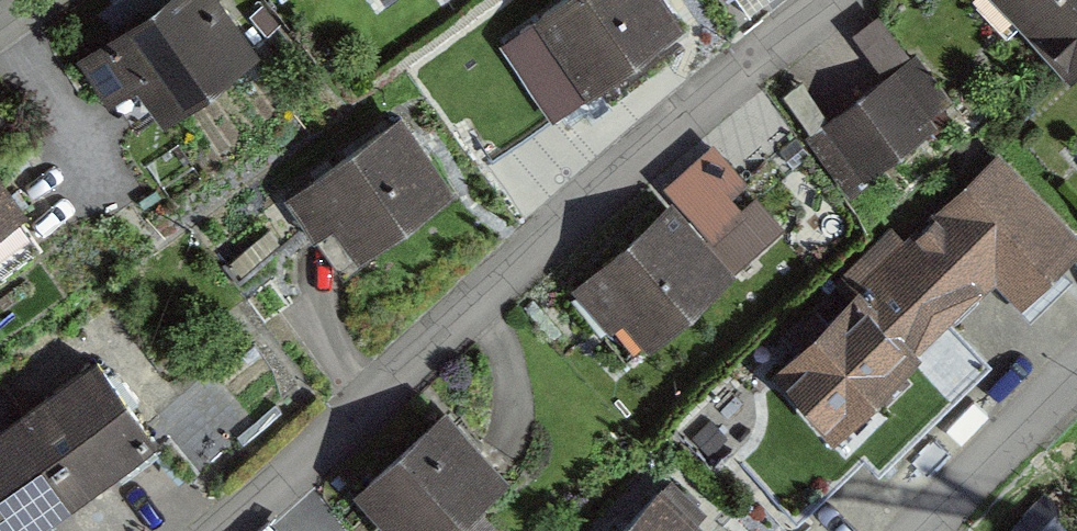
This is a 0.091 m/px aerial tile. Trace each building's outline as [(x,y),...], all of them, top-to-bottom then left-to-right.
[(203,0),(145,0),(95,34),(154,120),(244,59),(203,0)] [(644,0),(557,0),(505,42),(530,74),(544,62),(578,103),(669,30),(644,0)] [(1058,75),(1068,65),(1076,74),(1076,0),(983,0),(1058,75)] [(884,67),(913,48),(887,9),(859,27),(884,67)] [(946,93),(913,54),(796,151),(829,191),(946,93)] [(441,194),(388,123),(274,207),(299,241),(313,230),(341,267),(441,194)] [(719,137),(559,283),(624,354),(757,233),(727,200),(754,175),(719,137)] [(990,152),(750,361),(807,427),(978,278),(994,296),(1063,236),(990,152)] [(0,417),(0,530),(10,530),(140,445),(83,361),(0,417)] [(426,405),(333,480),(375,530),(410,530),(481,473),(426,405)] [(654,479),(600,530),(704,530),(654,479)]
